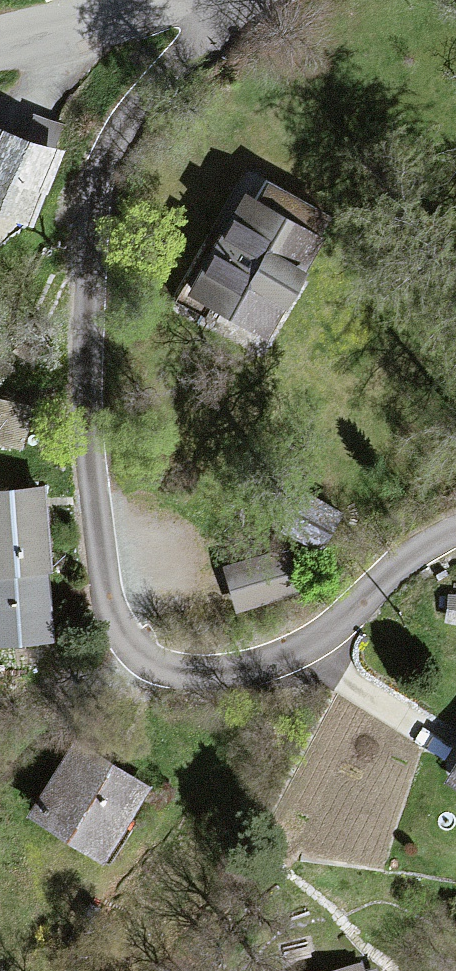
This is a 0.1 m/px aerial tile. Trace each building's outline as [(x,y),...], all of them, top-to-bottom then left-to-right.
[(0,130),(0,213),(34,225),(59,150),(0,130)] [(304,237),(230,196),(177,290),(252,331),(304,237)] [(0,493),(0,643),(45,639),(32,491),(0,493)] [(303,491),(282,527),(318,543),(337,512),(303,491)] [(226,567),(237,606),(295,589),(284,551),(226,567)] [(133,790),(63,746),(19,815),(89,860),(133,790)] [(434,780),(455,795),(455,748),(434,780)]
